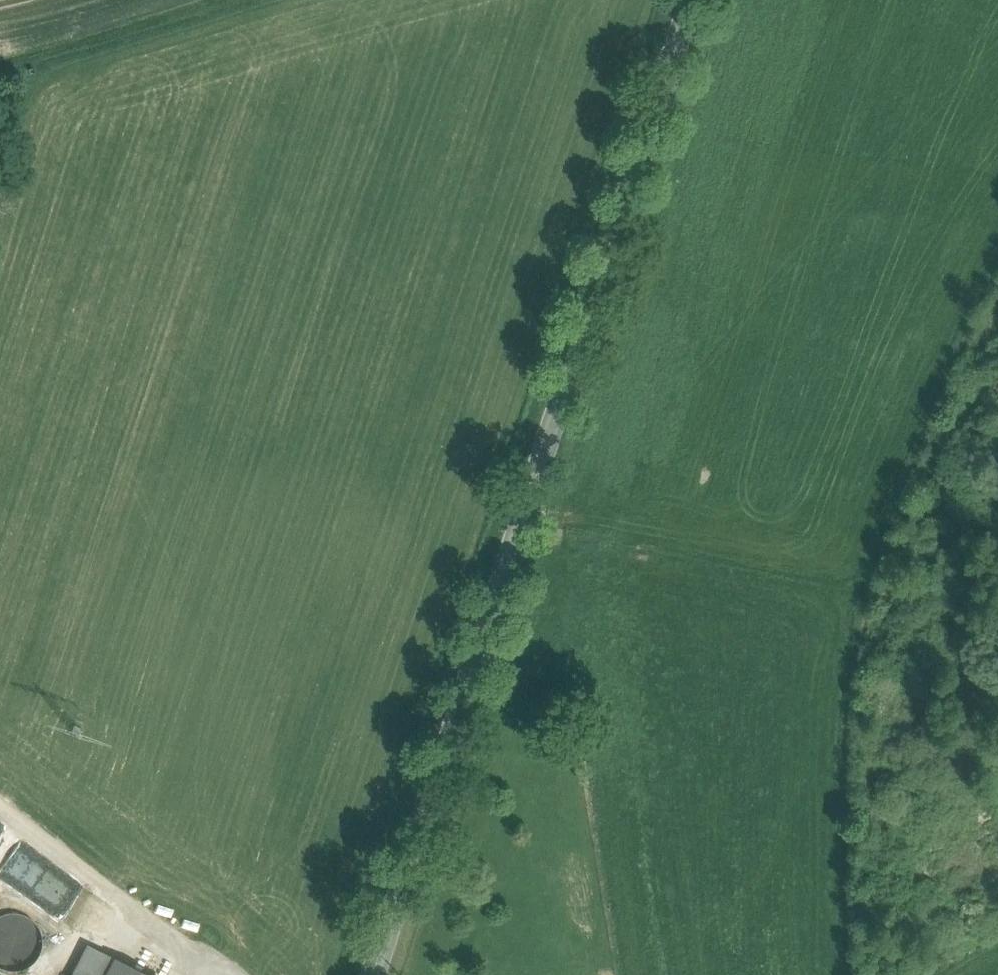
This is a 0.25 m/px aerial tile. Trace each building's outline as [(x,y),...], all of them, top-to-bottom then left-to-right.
[(107,913),(0,835),(0,878),(46,912),(55,900),(65,907),(63,909),(93,931),(107,913)] [(42,942),(40,931),(34,922),(24,916),(13,914),(2,916),(0,918),(0,968),(3,970),(14,972),(25,969),(34,963),(40,954),(42,942)] [(73,974),(107,974),(115,960),(115,959),(88,946),(73,974)] [(107,974),(144,974),(115,960),(107,974)]
